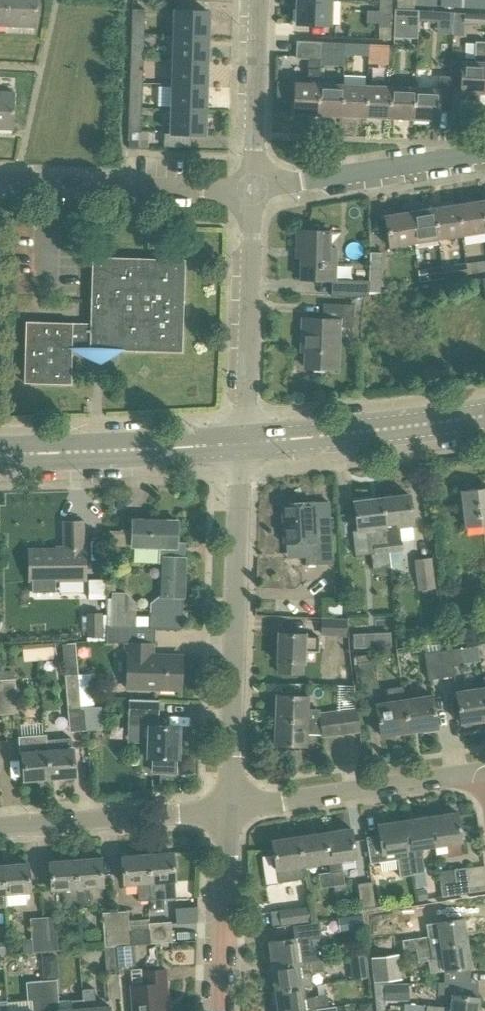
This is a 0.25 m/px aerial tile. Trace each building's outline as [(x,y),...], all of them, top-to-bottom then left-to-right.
[(4,27),(35,28),(36,0),(6,0),(4,27)] [(299,0),(298,0),(297,24),(330,26),(331,1),(299,0)] [(484,9),(484,4),(484,0),(466,0),(466,8),(484,9)] [(392,5),(379,4),(378,26),(391,27),(392,5)] [(414,21),(415,10),(395,9),(394,31),(402,31),(402,21),(414,21)] [(175,35),(207,36),(208,12),(176,11),(175,35)] [(379,11),(368,11),(368,23),(378,24),(379,11)] [(419,11),(418,22),(438,23),(438,12),(419,11)] [(484,14),(465,13),(465,24),(484,25),(484,14)] [(132,17),(131,33),(144,34),(145,17),(132,17)] [(174,60),(206,61),(207,36),(175,35),(174,60)] [(320,53),(321,42),(297,40),(296,58),(308,59),(307,69),(319,70),(320,65),(320,53)] [(131,42),(131,58),(143,59),(144,42),(131,42)] [(340,54),(341,43),(321,42),(320,53),(340,54)] [(365,44),(345,43),(345,54),(365,55),(365,44)] [(484,96),(484,75),(484,43),(476,43),(475,63),(461,62),(459,94),(484,96)] [(369,55),(389,56),(389,45),(369,44),(369,55)] [(205,86),(206,61),(174,60),(173,85),(205,86)] [(130,83),(143,83),(143,67),(130,66),(130,83)] [(294,115),(317,116),(319,84),(319,70),(307,69),(306,83),(295,83),(294,115)] [(415,88),(414,121),(438,122),(439,108),(451,109),(452,78),(440,77),(439,90),(415,88)] [(317,116),(342,117),(343,85),(319,84),(317,116)] [(172,109),(204,111),(205,86),(173,85),(172,109)] [(367,86),(343,85),(342,117),(365,118),(367,86)] [(365,118),(390,119),(391,87),(367,86),(365,118)] [(390,119),(414,121),(415,88),(391,87),(390,119)] [(129,107),(142,108),(142,91),(130,91),(129,107)] [(12,130),(13,93),(0,93),(0,130),(12,130)] [(203,135),(204,111),(172,109),(171,134),(203,135)] [(129,116),(128,132),(141,133),(142,116),(129,116)] [(141,133),(128,132),(128,141),(132,141),(132,146),(141,146),(141,133)] [(456,205),(461,237),(484,234),(480,202),(456,205)] [(461,237),(456,205),(433,209),(437,241),(461,237)] [(433,209),(408,213),(413,244),(437,241),(433,209)] [(413,244),(408,213),(385,216),(390,248),(413,244)] [(299,280),(331,281),(335,282),(335,280),(337,248),(329,247),(330,232),(296,230),(295,248),(301,248),(299,280)] [(369,282),(368,295),(381,293),(383,253),(371,252),(369,282)] [(25,384),(72,385),(73,350),(180,353),(182,261),(89,259),(87,325),(27,323),(25,384)] [(472,274),(484,272),(484,260),(470,262),(472,274)] [(447,266),(448,277),(468,274),(466,263),(447,266)] [(418,272),(419,282),(443,278),(441,267),(423,270),(423,271),(418,272)] [(368,295),(369,282),(335,280),(335,282),(331,281),(330,295),(356,297),(368,295)] [(300,352),(305,352),(304,369),(336,369),(337,327),(351,327),(352,305),(323,305),(322,320),(301,320),(300,352)] [(465,527),(484,525),(484,489),(460,492),(465,527)] [(388,552),(403,551),(399,523),(412,521),(409,495),(382,499),(388,552)] [(388,552),(382,499),(353,502),(357,529),(366,528),(369,552),(374,552),(376,568),(389,567),(388,554),(388,552)] [(330,517),(314,518),(313,502),(281,504),(283,544),(290,544),(290,548),(305,547),(306,566),(333,564),(330,517)] [(177,542),(178,521),(133,520),(132,550),(158,551),(158,564),(164,564),(163,598),(161,598),(150,606),(150,629),(183,630),(186,542),(177,542)] [(29,580),(85,580),(85,550),(83,549),(83,522),(63,522),(63,549),(29,549),(29,580)] [(414,562),(417,592),(435,590),(432,561),(414,562)] [(111,594),(110,628),(130,629),(135,629),(136,605),(125,595),(111,594)] [(318,606),(337,606),(337,594),(318,594),(318,606)] [(86,614),(87,642),(107,640),(107,628),(106,617),(103,617),(102,614),(86,614)] [(346,620),(321,619),(320,637),(345,638),(346,620)] [(130,643),(130,629),(110,628),(107,628),(107,640),(107,643),(124,643),(124,656),(127,656),(126,688),(182,689),(183,658),(152,657),(153,644),(130,643)] [(276,663),(278,663),(278,673),(302,674),(303,664),(304,664),(305,651),(318,652),(319,637),(305,637),(305,635),(278,633),(276,663)] [(352,636),(353,650),(390,648),(389,635),(352,636)] [(18,641),(19,654),(50,653),(49,639),(18,641)] [(67,709),(81,708),(78,674),(76,643),(61,643),(67,709)] [(438,644),(424,646),(425,653),(425,655),(437,654),(440,653),(439,650),(438,644)] [(437,654),(441,679),(453,677),(452,667),(462,665),(460,650),(440,653),(437,654)] [(441,679),(437,654),(425,655),(423,656),(427,681),(441,679)] [(358,667),(362,692),(376,690),(372,665),(358,667)] [(78,674),(81,708),(92,707),(90,673),(78,674)] [(348,691),(345,677),(325,682),(329,695),(348,691)] [(3,679),(5,714),(18,713),(16,678),(3,679)] [(408,732),(403,700),(402,695),(401,686),(387,688),(389,702),(376,704),(380,735),(408,732)] [(483,688),(456,692),(461,723),(484,720),(484,698),(483,688)] [(275,696),(274,720),(320,722),(319,715),(319,710),(308,709),(308,697),(275,696)] [(403,700),(408,732),(437,727),(433,696),(403,700)] [(129,725),(147,725),(147,759),(152,759),(152,774),(178,774),(180,726),(158,726),(159,701),(129,700),(129,725)] [(344,712),(347,734),(359,733),(356,710),(344,712)] [(344,712),(333,713),(334,725),(320,727),(321,734),(322,737),(347,734),(344,712)] [(320,722),(320,727),(334,725),(333,713),(319,715),(320,722)] [(320,722),(274,720),(273,744),(306,745),(307,734),(321,734),(320,727),(320,722)] [(24,781),(49,779),(47,750),(47,745),(46,740),(46,735),(20,737),(24,781)] [(47,750),(49,779),(74,777),(72,748),(71,749),(71,738),(56,740),(46,740),(47,745),(47,750)] [(431,817),(435,847),(462,843),(458,813),(431,817)] [(405,821),(413,876),(425,874),(421,849),(435,847),(431,817),(405,821)] [(413,876),(405,821),(392,823),(390,820),(387,819),(384,820),(381,821),(379,825),(378,825),(380,837),(366,839),(370,866),(398,861),(401,879),(414,877),(413,876)] [(325,832),(329,862),(331,872),(333,886),(345,885),(341,860),(355,858),(351,828),(325,832)] [(302,858),(304,866),(329,862),(325,832),(299,836),(302,858)] [(277,870),(304,866),(299,836),(272,840),(277,870)] [(173,852),(148,854),(151,900),(176,898),(173,852)] [(148,854),(122,856),(124,886),(138,885),(139,901),(151,900),(148,854)] [(75,860),(79,905),(91,904),(90,888),(102,887),(100,858),(75,860)] [(79,905),(75,860),(50,862),(52,891),(65,890),(66,906),(79,905)] [(27,863),(3,865),(5,895),(30,893),(27,863)] [(445,885),(447,896),(470,893),(466,867),(454,869),(455,883),(445,885)] [(333,886),(331,872),(319,874),(321,888),(333,886)] [(357,884),(361,909),(375,907),(372,882),(357,884)] [(418,900),(426,899),(425,889),(417,890),(418,900)] [(419,919),(417,901),(379,905),(380,923),(419,919)] [(294,908),(282,910),(278,911),(279,925),(309,922),(307,907),(294,908)] [(130,946),(151,945),(149,929),(130,930),(128,911),(115,912),(118,947),(130,946)] [(105,948),(117,947),(118,947),(115,912),(102,913),(105,948)] [(349,916),(351,930),(362,928),(360,915),(349,916)] [(43,919),(46,952),(58,952),(55,918),(43,919)] [(34,953),(46,952),(43,919),(31,920),(33,940),(34,953)] [(402,940),(404,953),(417,951),(467,943),(463,919),(437,923),(426,924),(428,936),(402,940)] [(149,929),(151,945),(173,943),(171,922),(153,923),(153,924),(149,925),(149,929)] [(268,942),(272,967),(323,960),(321,948),(296,951),(295,939),(268,942)] [(24,954),(34,953),(33,940),(23,941),(24,954)] [(467,943),(417,951),(418,962),(442,958),(444,972),(471,968),(467,943)] [(117,947),(119,967),(132,965),(130,946),(118,947),(117,947)] [(117,947),(105,948),(107,975),(119,974),(119,967),(117,947)] [(397,955),(370,958),(373,984),(399,981),(397,955)] [(323,960),(272,967),(275,991),(301,987),(312,986),(310,973),(324,971),(323,960)] [(367,965),(351,967),(353,978),(368,977),(367,965)] [(134,1010),(164,1010),(163,1002),(167,1002),(165,971),(144,972),(145,986),(132,987),(134,1010)] [(417,988),(440,986),(439,978),(417,980),(417,988)] [(83,1000),(73,1001),(74,1009),(58,1010),(56,980),(43,981),(45,1010),(83,1010),(83,1000)] [(43,981),(26,983),(28,1010),(45,1010),(43,981)] [(384,1000),(406,999),(406,986),(384,986),(384,1000)] [(278,1010),(301,1010),(310,1010),(329,1007),(327,995),(303,998),(301,987),(275,991),(278,1010)] [(83,1000),(83,1010),(109,1010),(109,1006),(96,1007),(95,988),(82,989),(83,1000)] [(479,998),(452,995),(451,1007),(405,1004),(404,1010),(478,1010),(479,998)]
